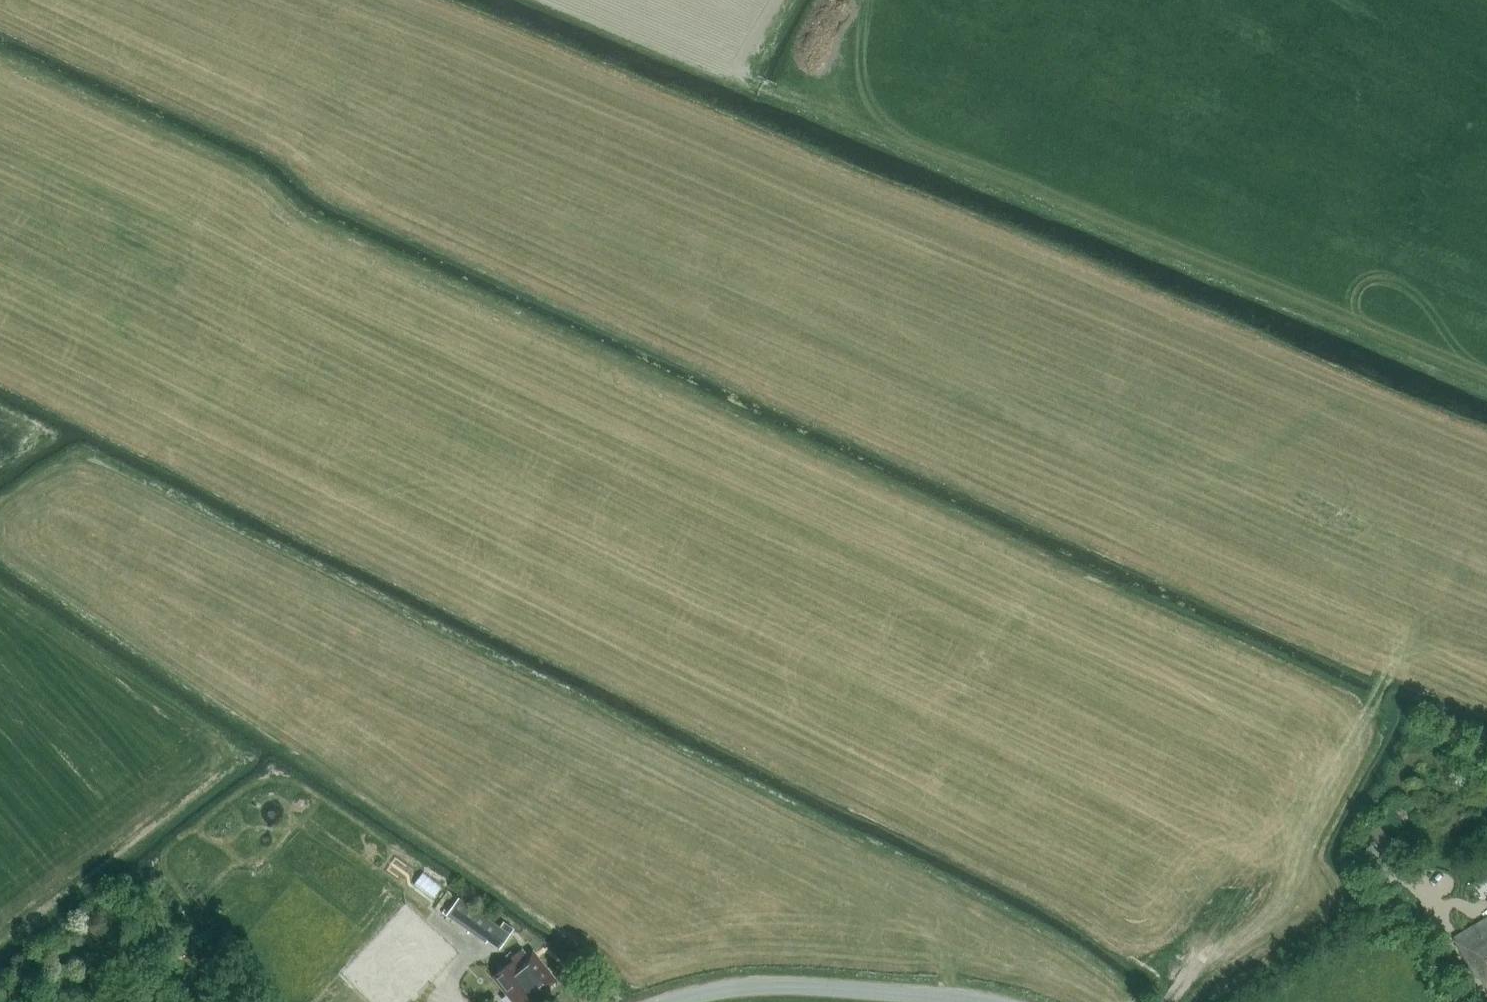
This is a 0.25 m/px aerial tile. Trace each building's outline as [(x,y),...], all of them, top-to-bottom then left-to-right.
[(1381,880),(1394,870),(1372,845),(1360,856),(1381,880)] [(496,925),(456,898),(444,916),(484,943),(496,925)] [(1453,939),(1479,977),(1483,977),(1486,984),(1486,919),(1453,939)] [(501,923),(497,929),(508,937),(512,931),(501,923)] [(526,955),(521,949),(510,957),(513,960),(492,977),(512,1001),(535,1001),(542,997),(539,994),(556,981),(531,950),(526,955)]
